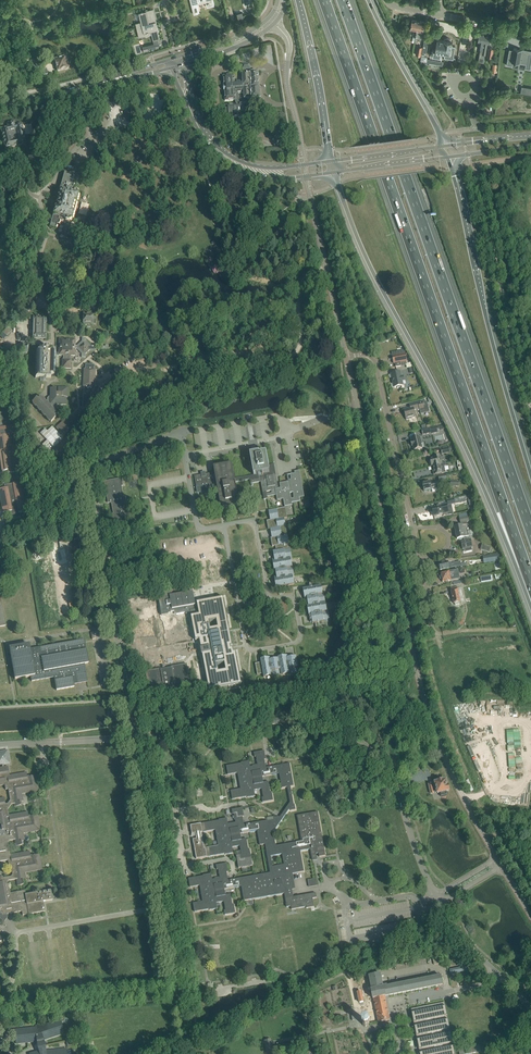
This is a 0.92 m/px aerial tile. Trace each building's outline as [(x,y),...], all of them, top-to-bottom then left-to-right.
[(194,14),(198,13),(200,12),(198,4),(206,2),(207,7),(209,7),(214,5),(213,0),(190,0),(194,14)] [(141,22),(135,23),(137,29),(156,24),(156,22),(153,9),(145,11),(143,12),(143,11),(141,12),(139,13),(141,22)] [(424,22),(418,21),(416,37),(415,41),(417,42),(418,38),(421,39),(424,22)] [(156,24),(137,29),(139,37),(145,36),(144,33),(147,32),(147,33),(149,32),(151,31),(153,41),(160,39),(157,30),(158,30),(157,27),(158,27),(157,24),(156,24)] [(480,32),(477,47),(480,48),(479,52),(482,52),(482,51),(483,50),(484,42),(486,33),(480,32)] [(482,54),(481,58),(485,59),(485,55),(486,50),(487,43),(490,43),(490,42),(491,39),(492,34),(486,33),(484,42),(483,50),(482,51),(482,52),(482,54)] [(434,50),(433,55),(434,55),(441,56),(441,54),(446,55),(445,57),(453,59),(456,46),(455,46),(452,45),(453,40),(443,39),(443,40),(437,39),(436,44),(435,51),(434,50)] [(507,65),(512,66),(513,62),(524,63),(526,64),(525,68),(530,69),(530,66),(530,64),(530,53),(528,53),(529,52),(529,51),(523,50),(517,49),(517,48),(514,48),(513,50),(509,49),(507,61),(507,65)] [(54,60),(56,66),(57,71),(69,68),(65,56),(54,60)] [(234,76),(223,76),(224,87),(224,91),(225,101),(236,100),(235,93),(244,93),(244,99),(246,99),(250,99),(252,99),(252,100),(255,100),(260,99),(258,73),(251,73),(251,74),(248,74),(247,69),(250,69),(250,64),(242,65),(242,67),(242,69),(243,75),(242,75),(243,82),(235,83),(234,76)] [(236,105),(225,106),(227,119),(236,118),(239,118),(248,117),(247,105),(246,105),(246,99),(244,99),(239,100),(239,94),(235,93),(236,100),(236,105)] [(0,129),(5,149),(27,144),(22,124),(15,126),(14,122),(7,123),(8,127),(0,129)] [(76,202),(77,200),(79,194),(77,194),(77,193),(76,192),(75,191),(74,192),(73,193),(72,192),(75,180),(78,181),(80,177),(76,175),(64,172),(58,197),(59,197),(58,200),(56,204),(57,204),(56,207),(55,207),(50,224),(56,225),(57,224),(58,223),(59,222),(58,221),(57,220),(58,218),(61,219),(62,217),(64,217),(64,218),(65,218),(66,219),(67,220),(68,221),(69,220),(70,219),(72,220),(74,212),(71,211),(72,210),(72,209),(72,208),(72,207),(73,207),(73,205),(73,204),(74,204),(74,202),(74,201),(76,202)] [(91,313),(83,313),(83,324),(93,324),(95,324),(95,320),(93,320),(93,316),(91,316),(91,313)] [(46,322),(46,317),(33,317),(29,317),(29,320),(32,320),(32,322),(33,322),(33,326),(31,326),(31,329),(33,329),(33,333),(31,333),(31,336),(33,336),(33,338),(46,339),(46,333),(45,333),(46,322)] [(76,339),(59,339),(58,356),(63,356),(63,359),(62,359),(62,369),(71,369),(71,360),(71,356),(75,356),(76,349),(77,349),(81,354),(81,357),(86,357),(86,354),(90,350),(95,350),(95,346),(90,346),(86,341),(86,338),(82,338),(82,341),(77,346),(76,346),(76,339)] [(16,346),(16,348),(17,355),(28,353),(29,345),(28,344),(16,346)] [(36,352),(35,378),(51,378),(51,375),(54,375),(55,352),(46,352),(46,349),(49,349),(49,347),(43,347),(43,349),(39,349),(39,352),(36,352)] [(16,348),(5,350),(7,357),(17,355),(16,348)] [(405,354),(394,356),(396,367),(401,366),(400,362),(406,361),(405,354)] [(96,369),(84,369),(83,387),(84,387),(84,389),(83,407),(95,407),(96,389),(95,390),(95,385),(96,369)] [(400,372),(391,374),(392,379),(393,379),(393,382),(394,387),(397,387),(397,388),(400,387),(400,386),(403,385),(402,381),(404,381),(403,376),(401,377),(400,372)] [(56,388),(50,388),(50,397),(49,397),(48,398),(47,398),(47,400),(45,401),(44,400),(45,400),(42,397),(42,398),(41,396),(36,400),(35,399),(32,402),(33,404),(35,407),(36,406),(38,409),(37,409),(40,411),(43,414),(42,414),(44,416),(45,416),(47,418),(47,419),(49,421),(50,421),(51,422),(54,419),(53,418),(57,414),(56,412),(54,409),(54,410),(52,409),(54,407),(55,407),(57,406),(57,405),(66,405),(66,399),(65,399),(65,397),(67,397),(68,387),(58,387),(58,389),(56,389),(56,388)] [(409,408),(404,410),(406,420),(411,419),(411,418),(416,417),(414,410),(419,409),(420,410),(421,414),(429,412),(427,401),(423,402),(422,402),(418,403),(415,404),(409,405),(410,408),(409,408)] [(45,429),(40,433),(47,441),(42,445),(44,448),(49,443),(53,447),(53,448),(63,439),(59,434),(60,433),(64,436),(75,424),(77,426),(81,422),(88,416),(87,415),(80,408),(70,418),(69,417),(67,419),(66,418),(56,428),(59,431),(57,432),(52,427),(47,431),(45,429)] [(91,421),(86,425),(91,430),(95,426),(91,421)] [(439,432),(439,430),(445,429),(444,425),(438,427),(438,426),(421,430),(423,435),(431,433),(431,434),(439,432)] [(0,453),(0,458),(2,471),(7,470),(7,473),(13,472),(15,472),(15,471),(15,473),(19,472),(15,445),(11,445),(11,446),(9,434),(10,434),(13,434),(12,426),(0,427),(0,450),(0,453)] [(422,448),(419,436),(411,438),(412,442),(411,442),(412,446),(413,446),(414,450),(422,448)] [(277,495),(277,500),(284,499),(285,507),(292,506),(292,503),(300,502),(300,501),(299,498),(301,498),(304,497),(300,474),(300,471),(295,472),(295,473),(295,474),(294,474),(291,474),(291,485),(289,486),(288,482),(281,483),(280,484),(281,488),(278,489),(278,484),(274,464),(269,465),(266,453),(260,454),(259,453),(250,455),(252,462),(250,463),(251,469),(253,469),(254,475),(235,479),(232,464),(214,467),(215,475),(206,476),(205,473),(202,474),(202,477),(195,478),(197,489),(198,493),(208,491),(207,487),(212,486),(217,485),(217,487),(220,504),(221,505),(221,506),(221,509),(222,509),(224,509),(229,508),(239,506),(240,506),(239,505),(239,500),(236,482),(250,480),(250,484),(261,482),(264,499),(264,500),(268,499),(267,497),(277,495)] [(432,466),(442,464),(441,460),(445,459),(444,456),(440,457),(440,456),(435,457),(435,458),(430,460),(430,462),(429,462),(430,465),(431,464),(431,466),(432,466)] [(446,463),(442,464),(432,466),(434,475),(445,473),(444,466),(447,466),(446,463)] [(109,482),(104,483),(107,499),(112,498),(113,503),(111,503),(113,515),(112,515),(113,522),(126,520),(127,520),(131,519),(128,502),(126,502),(126,500),(125,497),(124,497),(123,496),(122,487),(121,480),(109,482)] [(424,491),(439,488),(437,481),(431,483),(430,481),(422,483),(424,491)] [(3,513),(12,511),(12,514),(27,511),(22,482),(13,484),(7,485),(8,487),(0,489),(0,496),(3,513)] [(447,504),(431,508),(433,517),(449,513),(447,506),(447,504)] [(286,508),(269,511),(270,520),(267,521),(268,529),(271,529),(272,531),(269,531),(269,532),(271,531),(272,538),(271,538),(272,546),(275,546),(276,551),(273,552),(275,559),(273,559),(273,560),(275,559),(276,561),(273,561),(274,570),(275,570),(277,576),(275,577),(277,577),(278,579),(275,579),(276,588),(294,584),(294,583),(293,584),(292,577),(294,576),(292,566),(291,566),(290,559),(292,559),(290,548),(288,549),(287,544),(289,543),(286,525),(284,526),(283,519),(287,518),(286,508)] [(461,526),(455,527),(457,539),(459,538),(460,540),(463,539),(462,538),(464,538),(464,542),(461,542),(463,550),(463,551),(465,551),(467,550),(468,553),(473,552),(472,549),(473,549),(472,548),(471,539),(468,540),(468,537),(469,536),(467,529),(468,529),(467,524),(467,522),(469,522),(468,516),(459,518),(460,523),(461,523),(461,526)] [(490,547),(482,544),(480,550),(491,553),(493,549),(490,548),(490,547)] [(498,554),(488,555),(489,563),(499,561),(498,554)] [(444,562),(439,563),(440,570),(446,569),(449,568),(449,567),(452,566),(453,567),(456,566),(456,568),(460,567),(461,566),(460,562),(449,565),(448,564),(448,561),(444,562)] [(441,576),(440,577),(440,579),(442,579),(443,582),(448,581),(451,580),(450,576),(459,574),(458,570),(441,573),(441,576)] [(58,578),(46,580),(51,611),(63,609),(58,578)] [(321,586),(303,589),(305,597),(307,597),(308,599),(305,599),(305,600),(307,599),(308,606),(307,606),(309,614),(312,614),(312,616),(309,616),(309,617),(311,616),(313,624),(315,623),(316,629),(328,627),(327,621),(330,621),(328,610),(326,611),(324,604),(326,603),(324,593),(321,593),(320,587),(321,586)] [(450,589),(454,603),(455,603),(455,605),(460,604),(459,602),(461,602),(457,587),(450,589)] [(163,605),(160,606),(162,615),(168,614),(169,613),(171,612),(174,612),(175,614),(176,615),(186,613),(187,613),(188,611),(190,611),(196,610),(195,603),(193,591),(166,597),(162,597),(163,605)] [(155,595),(129,599),(130,606),(156,601),(155,595)] [(196,610),(190,611),(196,641),(200,640),(209,691),(242,685),(236,652),(234,652),(233,649),(231,649),(231,647),(233,646),(229,626),(224,598),(195,603),(196,610)] [(29,632),(36,630),(32,607),(19,610),(21,623),(28,622),(29,632)] [(74,687),(73,682),(76,681),(75,680),(81,679),(81,680),(87,679),(84,664),(88,663),(85,644),(82,644),(81,640),(32,649),(30,649),(29,644),(10,648),(10,653),(15,679),(31,676),(32,681),(54,677),(57,690),(74,687)] [(169,648),(149,650),(150,663),(155,663),(155,665),(171,663),(169,648)] [(269,658),(260,659),(261,662),(255,664),(257,675),(263,674),(264,677),(265,677),(264,676),(271,675),(272,677),(282,675),(282,674),(289,673),(289,675),(300,673),(296,656),(289,657),(289,655),(288,655),(289,658),(287,658),(286,656),(278,657),(278,658),(272,660),(271,657),(271,660),(269,660),(269,658)] [(162,669),(147,671),(150,685),(148,685),(149,690),(155,689),(156,691),(165,689),(165,688),(174,686),(175,688),(189,685),(187,672),(188,672),(187,666),(181,667),(181,666),(181,665),(179,665),(171,667),(171,669),(165,670),(163,670),(162,671),(162,669)] [(220,878),(212,879),(211,874),(209,874),(203,875),(203,876),(189,879),(190,887),(200,886),(203,901),(193,903),(195,912),(200,911),(209,909),(209,910),(218,909),(218,908),(217,903),(224,902),(226,910),(224,910),(225,915),(236,913),(234,904),(233,905),(231,895),(231,894),(226,895),(225,889),(236,887),(241,886),(244,901),(255,899),(285,893),(286,903),(286,904),(287,907),(291,907),(291,910),(296,909),(297,909),(306,907),(306,908),(314,907),(313,899),(313,898),(317,898),(316,893),(293,897),(292,890),(292,889),(291,889),(290,886),(292,886),(290,878),(288,879),(287,875),(293,874),(304,872),(300,851),(310,849),(311,855),(316,854),(319,853),(319,857),(326,856),(324,847),(318,812),(297,815),(298,819),(298,822),(302,841),(299,842),(296,842),(284,844),(277,846),(276,845),(273,832),(289,810),(291,811),(296,810),(295,804),(294,805),(291,787),(294,786),(290,763),(273,767),(268,767),(266,768),(265,763),(265,760),(266,759),(264,751),(254,753),(255,757),(256,757),(258,766),(250,767),(249,761),(247,761),(241,763),(226,766),(227,771),(228,774),(228,775),(238,773),(241,789),(231,791),(232,799),(247,797),(247,798),(255,796),(254,790),(262,789),(264,798),(262,798),(263,801),(263,802),(274,801),(272,792),(270,792),(269,782),(269,781),(264,782),(263,777),(279,774),(281,780),(281,782),(282,788),(288,787),(290,802),(283,813),(280,817),(279,817),(274,818),(275,820),(269,821),(268,821),(268,820),(267,821),(250,824),(246,824),(244,825),(243,820),(243,817),(244,816),(243,810),(243,808),(232,810),(233,814),(234,814),(235,816),(232,816),(233,818),(235,818),(236,823),(228,824),(227,818),(226,818),(219,820),(201,824),(190,825),(191,829),(192,834),(196,833),(196,836),(197,839),(193,839),(196,859),(197,859),(225,854),(225,855),(232,853),(233,853),(232,847),(240,846),(241,850),(237,851),(238,855),(236,856),(237,856),(239,868),(247,866),(253,866),(251,858),(250,849),(248,849),(247,839),(246,839),(241,839),(240,834),(250,832),(257,831),(260,845),(263,845),(265,844),(266,849),(270,873),(235,879),(234,879),(230,880),(228,880),(227,875),(227,872),(228,872),(227,863),(217,865),(216,865),(217,870),(218,869),(220,878)] [(1,826),(2,830),(0,830),(0,862),(8,860),(9,868),(11,868),(12,875),(11,877),(3,878),(3,877),(0,877),(0,900),(0,901),(0,914),(0,915),(22,912),(23,915),(45,911),(43,902),(53,900),(51,890),(25,895),(25,891),(10,893),(10,889),(8,889),(7,882),(9,881),(16,879),(18,886),(24,885),(23,884),(23,881),(27,880),(26,876),(25,876),(25,872),(26,872),(42,869),(39,854),(32,855),(32,856),(30,856),(30,851),(10,855),(8,842),(10,841),(15,840),(16,846),(22,845),(22,844),(21,841),(25,841),(24,836),(24,837),(23,833),(40,830),(38,815),(31,816),(31,817),(29,817),(28,812),(9,815),(8,810),(12,804),(14,804),(15,807),(20,806),(20,802),(24,801),(23,797),(22,797),(22,793),(39,790),(38,783),(36,776),(36,775),(27,777),(26,772),(9,775),(8,766),(4,767),(4,763),(5,763),(8,762),(8,758),(8,755),(7,755),(7,752),(3,752),(0,752),(0,764),(2,763),(2,767),(0,768),(0,785),(5,785),(6,790),(8,789),(10,800),(8,804),(5,804),(4,798),(0,798),(0,827),(1,826)] [(510,768),(514,776),(520,773),(516,765),(510,768)] [(448,786),(446,780),(442,781),(438,782),(439,782),(435,783),(428,784),(431,794),(437,792),(438,793),(440,793),(441,796),(447,795),(446,792),(449,791),(448,786)] [(468,965),(450,969),(451,974),(469,970),(468,965)] [(390,1020),(385,996),(443,985),(441,976),(387,986),(387,985),(384,986),(384,987),(383,987),(380,974),(369,976),(372,990),(371,990),(373,999),(374,998),(379,1022),(390,1020)] [(446,1006),(445,1006),(445,1002),(411,1009),(412,1013),(414,1026),(420,1053),(455,1053),(446,1006)] [(370,1024),(370,1023),(369,1020),(367,1019),(364,1019),(362,1022),(362,1025),(365,1027),(366,1027),(366,1026),(367,1026),(368,1026),(370,1024)] [(62,1028),(61,1026),(62,1026),(61,1023),(57,1023),(56,1022),(48,1024),(39,1027),(38,1025),(35,1026),(35,1028),(25,1029),(17,1030),(18,1032),(14,1034),(14,1036),(15,1036),(15,1038),(16,1044),(36,1041),(37,1047),(39,1052),(31,1053),(67,1053),(67,1049),(46,1051),(45,1045),(44,1040),(63,1033),(62,1028)] [(479,1046),(477,1046),(476,1043),(469,1044),(470,1048),(459,1051),(460,1053),(471,1053),(472,1053),(480,1052),(479,1046)]
